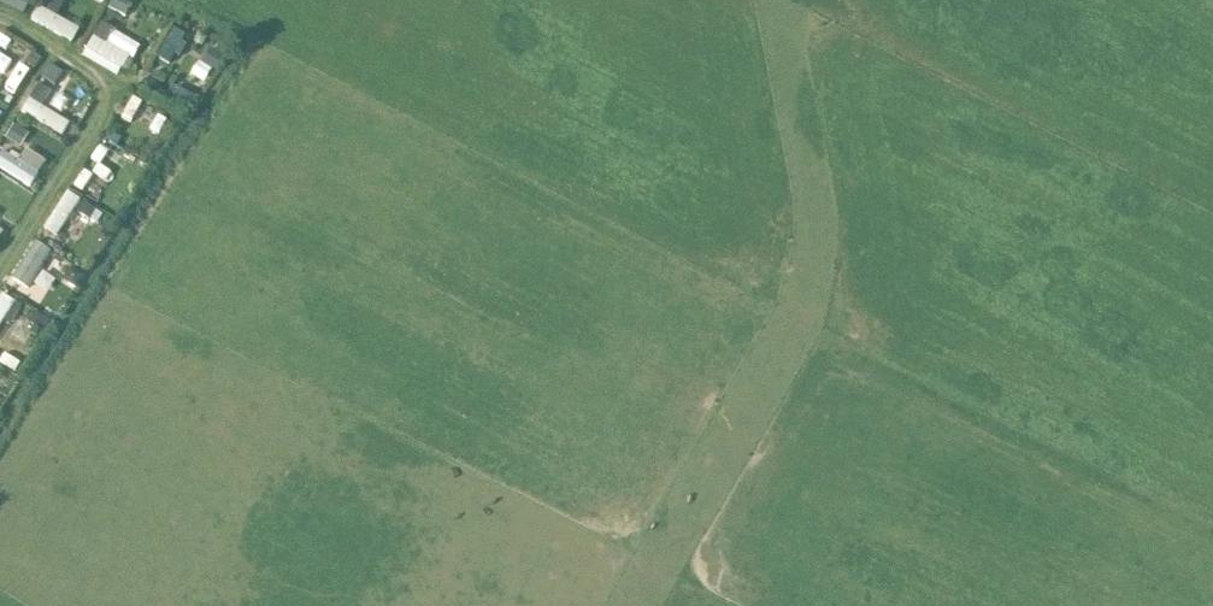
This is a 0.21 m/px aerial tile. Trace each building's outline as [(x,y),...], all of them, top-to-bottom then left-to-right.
[(34,13),(38,0),(0,0),(0,1),(34,13)] [(131,6),(120,0),(113,0),(109,9),(126,17),(131,6)] [(43,3),(34,20),(78,45),(87,28),(43,3)] [(101,24),(92,39),(106,47),(115,32),(101,24)] [(178,25),(160,57),(175,65),(193,33),(178,25)] [(194,43),(203,48),(208,40),(199,35),(194,43)] [(203,63),(216,70),(224,56),(211,48),(203,63)] [(26,62),(35,69),(43,59),(34,52),(26,62)] [(42,77),(55,86),(64,73),(51,64),(42,77)] [(190,116),(197,102),(174,90),(166,103),(190,116)] [(125,119),(137,123),(147,99),(135,94),(125,119)] [(8,136),(20,143),(28,132),(15,124),(8,136)] [(117,150),(122,141),(111,134),(106,143),(117,150)] [(97,213),(84,205),(78,215),(91,223),(97,213)] [(11,230),(0,223),(0,245),(1,245),(11,230)] [(35,236),(16,275),(39,286),(58,248),(35,236)] [(79,284),(83,277),(72,269),(67,276),(79,284)] [(0,297),(0,336),(21,298),(4,289),(0,297)] [(31,323),(44,331),(49,322),(36,314),(31,323)]
